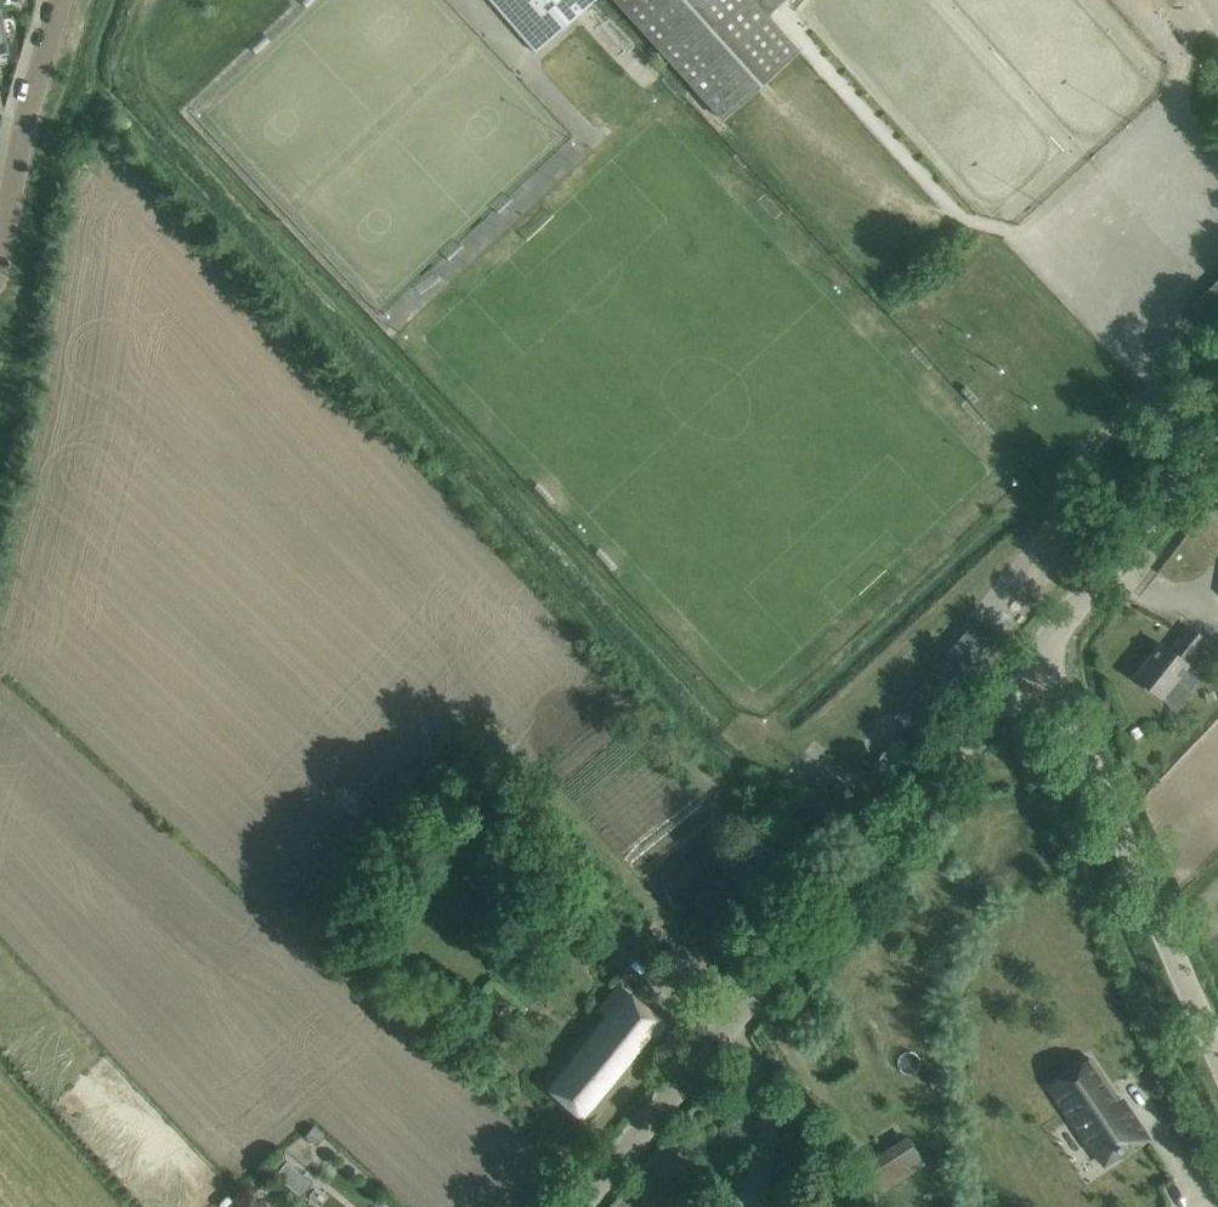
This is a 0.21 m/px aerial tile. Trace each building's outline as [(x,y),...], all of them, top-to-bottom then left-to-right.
[(559,25),(567,18),(570,22),(595,0),(490,0),(535,52),(562,29),(559,25)] [(723,120),(799,52),(767,15),(778,5),(784,0),(615,0),(723,120)] [(1217,320),(1217,279),(1190,306),(1211,327),(1217,320)] [(977,618),(895,717),(927,743),(1009,645),(977,618)] [(1161,644),(1135,676),(1178,710),(1192,692),(1175,678),(1186,664),(1185,663),(1193,653),(1205,662),(1215,648),(1189,627),(1170,651),(1161,644)] [(643,1049),(664,1023),(620,986),(540,1083),(587,1122),(646,1051),(643,1049)] [(1089,1058),(1054,1081),(1076,1114),(1071,1118),(1079,1130),(1090,1147),(1092,1145),(1109,1134),(1116,1144),(1114,1145),(1117,1151),(1120,1149),(1123,1154),(1133,1147),(1147,1139),(1121,1100),(1119,1102),(1118,1100),(1112,1092),(1089,1058)] [(313,1126),(304,1137),(315,1147),(324,1136),(313,1126)] [(878,1194),(925,1162),(910,1140),(863,1172),(878,1194)] [(312,1183),(286,1161),(275,1175),(301,1196),(312,1183)]
